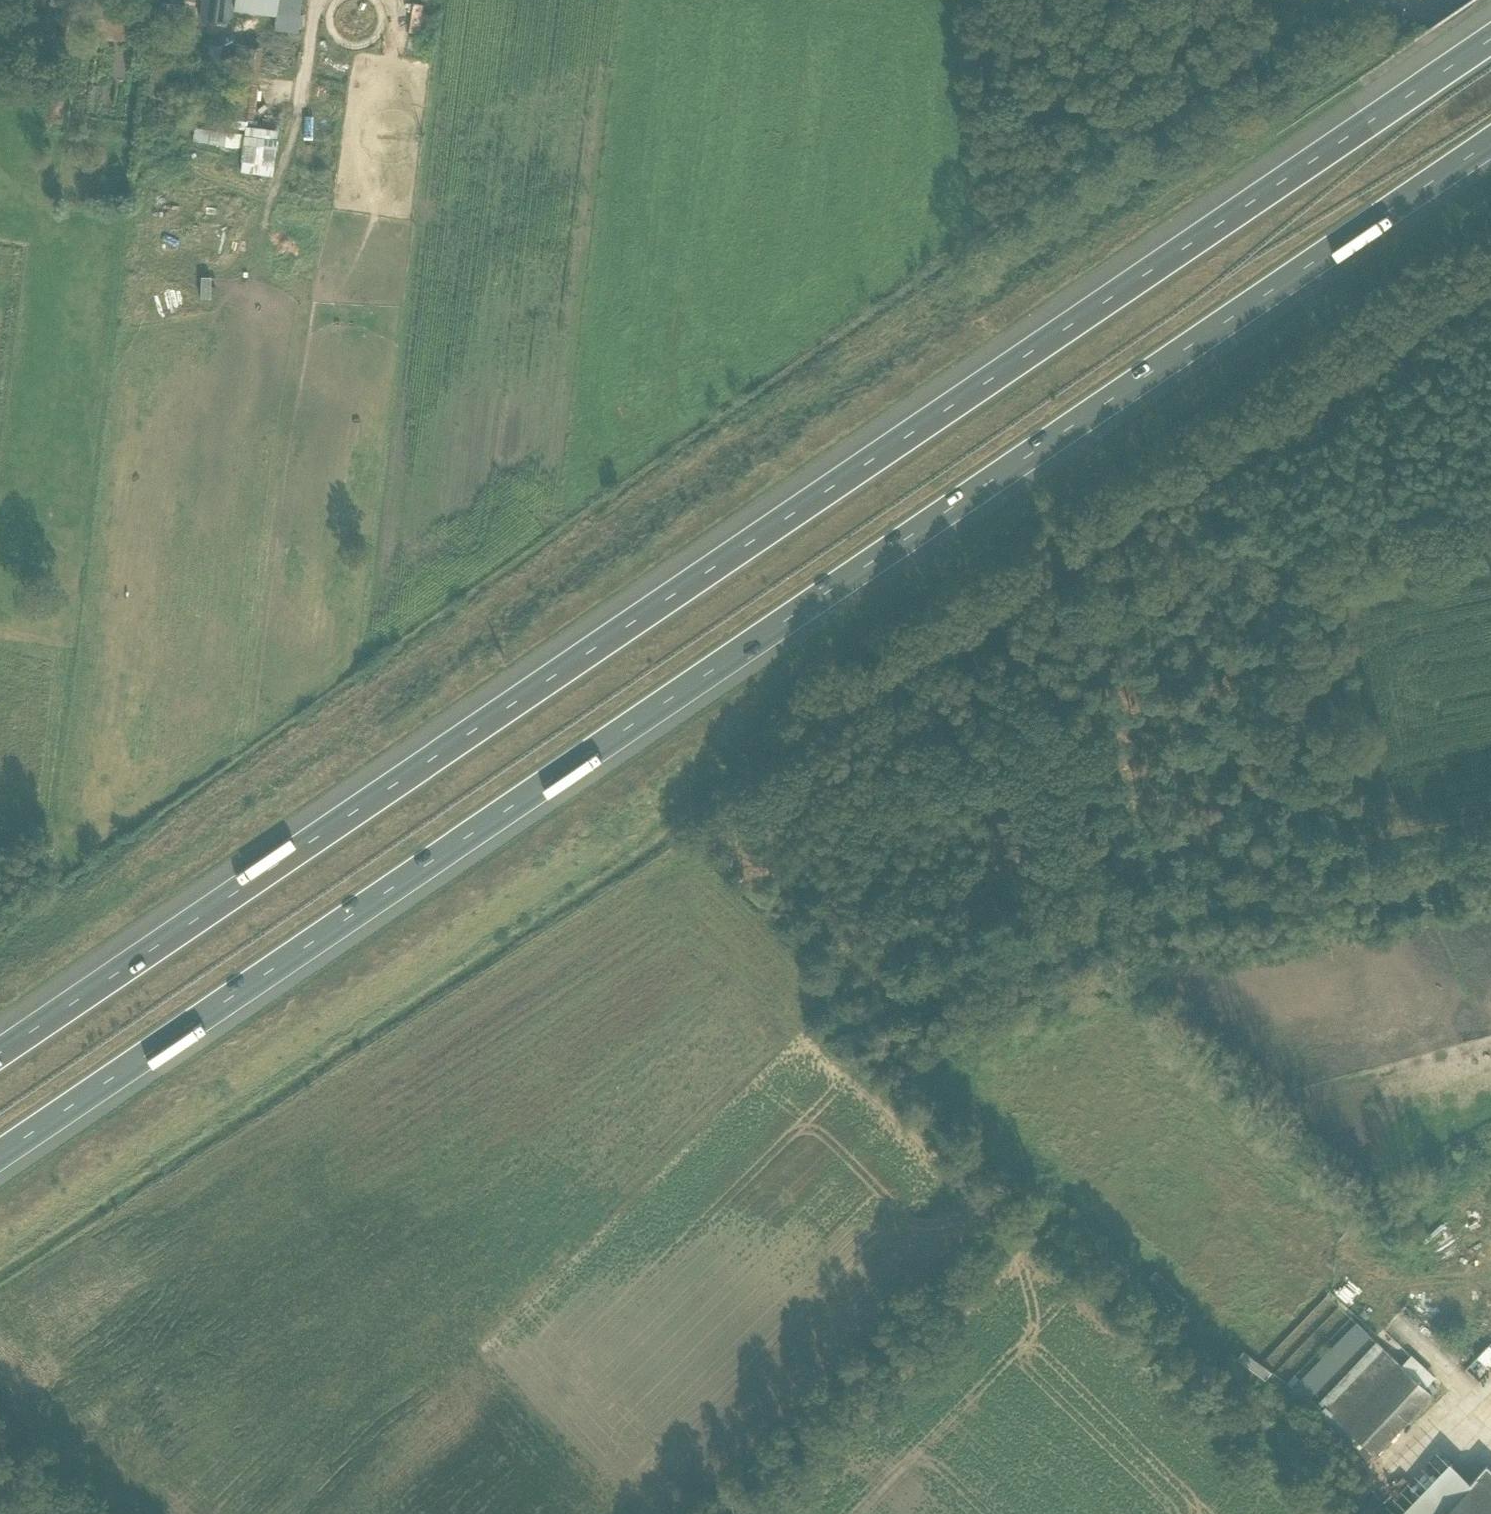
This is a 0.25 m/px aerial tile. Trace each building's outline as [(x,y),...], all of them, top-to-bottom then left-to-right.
[(228,22),(231,0),(202,0),(200,18),(228,22)] [(234,9),(247,10),(275,14),(276,14),(277,9),(278,0),(235,0),(234,9)] [(276,174),(280,129),(195,121),(193,141),(245,146),(242,171),(276,174)] [(136,206),(135,218),(145,219),(146,206),(136,206)] [(1374,1359),(1327,1409),(1358,1437),(1350,1446),(1368,1462),(1376,1454),(1378,1455),(1424,1405),(1434,1394),(1433,1393),(1437,1388),(1431,1381),(1426,1386),(1384,1348),(1374,1359)] [(1271,1372),(1243,1352),(1238,1359),(1265,1380),(1271,1372)] [(1487,1465),(1471,1482),(1451,1462),(1401,1513),(1490,1513),(1490,1469),(1487,1465)]
